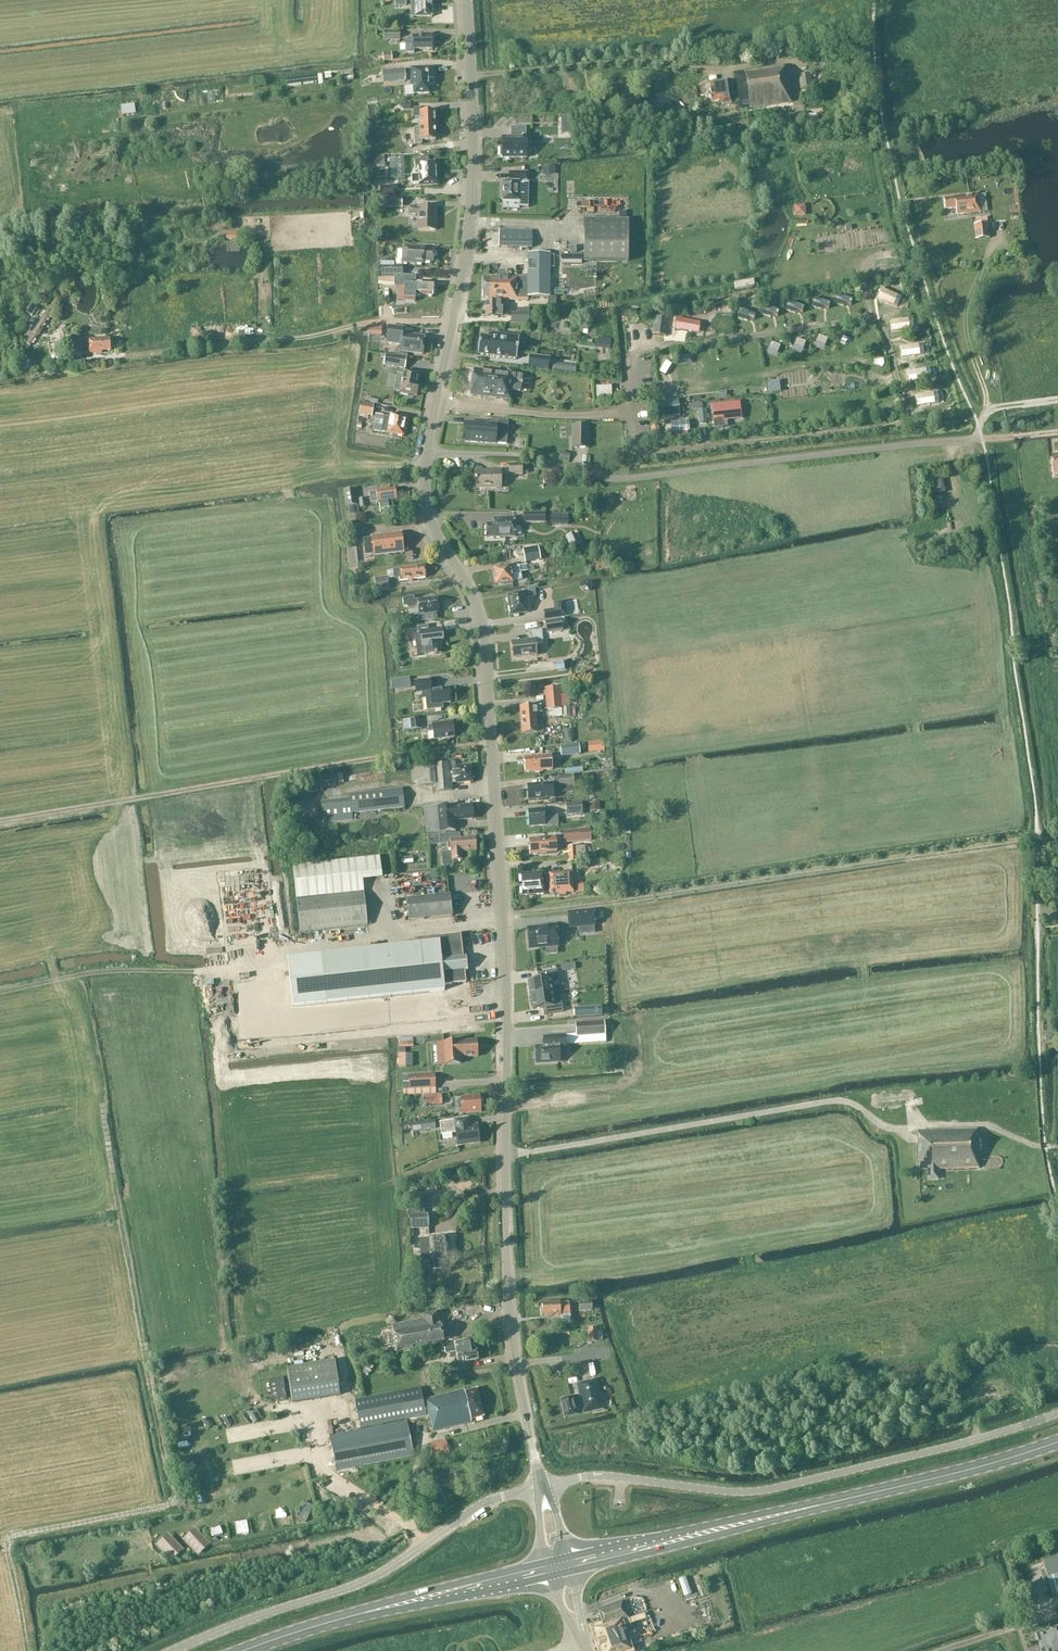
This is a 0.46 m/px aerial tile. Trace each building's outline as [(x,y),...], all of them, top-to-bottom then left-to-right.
[(432,17),(431,0),(411,0),(411,18),(432,17)] [(400,41),(400,32),(384,33),(385,41),(400,41)] [(405,39),(406,45),(406,54),(413,54),(413,50),(432,49),(433,49),(433,42),(432,42),(431,36),(413,37),(413,39),(405,39)] [(391,61),(391,53),(383,54),(383,62),(391,61)] [(728,92),(727,82),(709,84),(710,93),(710,97),(711,97),(712,107),(730,104),(730,103),(737,102),(738,110),(790,102),(786,76),(784,76),(783,66),(733,73),(735,91),(728,92)] [(428,86),(434,86),(433,74),(432,72),(430,72),(430,68),(411,69),(411,86),(413,86),(414,94),(429,94),(428,86)] [(354,81),(353,70),(343,71),(343,82),(354,81)] [(404,70),(382,72),(383,83),(405,81),(404,70)] [(383,81),(382,73),(374,74),(375,82),(383,81)] [(811,87),(809,74),(798,75),(800,89),(811,87)] [(124,116),(133,111),(130,103),(120,108),(124,116)] [(420,127),(435,126),(434,112),(420,112),(420,109),(414,109),(414,118),(420,118),(420,127)] [(819,114),(804,116),(803,113),(782,116),(783,127),(820,121),(819,114)] [(435,126),(420,127),(420,128),(415,128),(415,145),(421,145),(421,141),(435,141),(435,126)] [(502,138),(502,148),(500,148),(500,157),(502,157),(502,159),(526,158),(526,140),(525,140),(525,128),(511,128),(511,138),(502,138)] [(396,145),(401,136),(391,131),(386,139),(396,145)] [(377,168),(385,168),(385,161),(384,155),(377,155),(377,161),(377,168)] [(389,160),(392,170),(398,168),(395,158),(389,160)] [(437,186),(436,163),(428,163),(428,158),(415,158),(415,167),(419,167),(419,176),(411,176),(412,185),(419,184),(419,186),(437,186)] [(554,176),(554,167),(542,167),(543,176),(554,176)] [(510,173),(510,182),(520,182),(527,183),(527,174),(510,173)] [(529,183),(527,183),(520,182),(502,182),(502,210),(520,210),(520,208),(528,208),(529,183)] [(381,188),(381,198),(394,197),(394,187),(392,187),(391,187),(384,187),(383,188),(381,188)] [(980,213),(978,194),(962,196),(962,197),(943,199),(945,210),(956,208),(957,215),(980,213)] [(384,208),(402,208),(403,198),(384,198),(384,208)] [(435,231),(436,208),(418,207),(418,208),(409,208),(409,214),(418,215),(418,230),(435,231)] [(584,262),(629,263),(629,221),(585,220),(584,262)] [(990,238),(988,224),(974,225),(976,240),(990,238)] [(532,249),(533,231),(499,231),(499,248),(532,249)] [(433,263),(433,259),(435,258),(435,254),(433,252),(433,251),(425,250),(425,248),(403,247),(402,264),(424,265),(424,262),(433,263)] [(554,259),(549,259),(549,254),(528,254),(528,277),(519,277),(491,277),(491,279),(483,279),(482,298),(496,298),(496,301),(518,301),(518,300),(528,300),(529,297),(549,297),(549,268),(554,268),(554,259)] [(381,263),(381,278),(395,278),(397,278),(397,275),(403,276),(403,266),(394,266),(394,263),(381,263)] [(397,278),(395,278),(394,287),(405,287),(404,301),(414,302),(415,295),(432,296),(433,284),(410,283),(410,276),(403,276),(397,275),(397,278)] [(837,296),(835,301),(851,307),(853,301),(837,296)] [(828,310),(830,305),(814,299),(812,305),(828,310)] [(37,306),(31,302),(25,312),(31,316),(37,306)] [(507,316),(508,302),(498,302),(486,302),(486,318),(498,318),(498,316),(507,316)] [(788,302),(786,308),(802,314),(804,308),(788,302)] [(763,306),(761,312),(777,318),(779,312),(763,306)] [(753,322),(755,316),(739,310),(737,316),(753,322)] [(31,324),(22,340),(27,343),(25,344),(30,348),(37,338),(38,338),(42,331),(41,331),(51,316),(43,311),(39,318),(40,319),(40,320),(36,318),(35,318),(33,317),(29,323),(31,324)] [(510,314),(510,323),(529,323),(529,314),(510,314)] [(676,319),(675,330),(695,333),(697,323),(676,319)] [(403,328),(397,328),(389,327),(387,344),(400,345),(400,352),(422,355),(424,337),(402,335),(403,328)] [(202,329),(192,328),(192,337),(201,338),(202,329)] [(491,338),(480,336),(478,355),(516,360),(519,337),(492,334),(491,338)] [(816,343),(825,347),(828,340),(818,337),(816,343)] [(95,339),(88,340),(89,353),(110,351),(110,340),(95,341),(95,339)] [(793,346),(803,350),(805,343),(796,339),(793,346)] [(769,350),(778,353),(781,347),(771,343),(769,350)] [(902,349),(903,359),(923,356),(922,346),(902,349)] [(407,358),(385,354),(383,366),(405,370),(407,358)] [(550,358),(530,356),(528,369),(548,372),(550,358)] [(678,358),(678,365),(690,364),(689,357),(678,358)] [(659,373),(664,377),(671,366),(666,362),(659,373)] [(507,375),(473,371),(470,396),(509,401),(511,391),(520,392),(522,377),(514,376),(515,371),(507,370),(507,375)] [(909,373),(911,383),(931,380),(930,370),(909,373)] [(396,377),(394,390),(393,391),(400,392),(400,393),(402,393),(401,394),(408,396),(408,394),(417,396),(419,387),(417,386),(419,375),(404,372),(403,375),(397,374),(396,377)] [(394,390),(396,377),(389,376),(387,388),(394,390)] [(778,381),(770,381),(771,393),(778,392),(778,381)] [(917,397),(918,407),(938,404),(937,394),(917,397)] [(360,414),(372,417),(374,405),(362,403),(360,414)] [(677,413),(676,404),(660,406),(661,415),(677,413)] [(735,404),(712,406),(714,428),(722,428),(722,421),(727,421),(727,419),(737,418),(735,404)] [(376,415),(375,421),(373,430),(387,433),(403,436),(405,427),(407,417),(391,414),(390,417),(376,415)] [(487,420),(487,425),(467,423),(465,442),(495,444),(506,445),(508,422),(487,420)] [(655,424),(651,428),(652,433),(656,438),(660,434),(660,427),(655,424)] [(589,426),(572,426),(572,448),(588,449),(589,426)] [(571,454),(561,452),(559,459),(569,461),(571,454)] [(509,475),(522,475),(522,465),(509,465),(509,475)] [(502,471),(500,471),(474,472),(475,483),(476,483),(477,489),(502,489),(502,471)] [(944,486),(942,476),(926,479),(929,492),(948,489),(947,485),(944,486)] [(395,489),(369,493),(370,504),(379,502),(379,509),(389,508),(388,501),(397,500),(395,489)] [(344,491),(346,507),(358,506),(355,490),(344,491)] [(367,507),(366,498),(359,499),(360,508),(367,507)] [(358,507),(348,509),(349,517),(359,515),(358,507)] [(524,514),(524,524),(545,524),(545,514),(524,514)] [(568,525),(568,515),(551,515),(551,525),(568,525)] [(486,524),(486,538),(514,537),(514,519),(493,519),(493,524),(486,524)] [(374,557),(404,553),(401,534),(371,537),(372,539),(367,540),(367,542),(364,543),(365,554),(369,553),(369,555),(374,555),(374,557)] [(348,542),(350,569),(350,571),(358,570),(355,540),(347,541),(348,542)] [(494,570),(495,578),(494,579),(495,582),(496,583),(497,585),(522,580),(521,573),(534,570),(534,564),(538,563),(538,556),(541,556),(541,549),(526,550),(526,556),(524,556),(525,565),(509,568),(509,567),(494,570)] [(394,579),(399,578),(399,580),(407,579),(407,580),(425,578),(423,566),(406,568),(406,569),(400,570),(393,571),(394,579)] [(393,579),(392,571),(388,571),(388,577),(375,578),(377,591),(389,590),(388,579),(393,579)] [(508,596),(508,599),(507,599),(508,603),(509,603),(511,615),(527,613),(525,599),(535,598),(534,590),(523,592),(524,594),(508,596)] [(425,600),(417,601),(415,601),(414,598),(403,599),(403,607),(418,609),(419,615),(438,612),(437,610),(439,609),(438,605),(437,604),(436,599),(425,601),(425,600)] [(544,612),(545,620),(567,617),(564,602),(553,604),(554,610),(544,612)] [(546,622),(547,634),(563,631),(561,620),(546,622)] [(424,655),(441,653),(439,641),(443,640),(442,632),(428,633),(427,626),(416,627),(417,635),(414,635),(417,656),(424,655)] [(512,643),(514,658),(536,656),(535,646),(543,645),(541,631),(528,632),(529,641),(512,643)] [(564,670),(563,662),(554,663),(555,671),(564,670)] [(410,678),(397,680),(398,690),(411,688),(410,678)] [(422,699),(425,699),(427,711),(443,709),(443,704),(450,703),(448,689),(432,691),(431,680),(414,682),(415,693),(421,692),(422,699)] [(562,710),(560,688),(546,689),(547,711),(562,710)] [(521,721),(536,720),(536,714),(541,713),(541,706),(535,706),(520,707),(521,721)] [(563,708),(563,718),(576,717),(576,707),(563,708)] [(408,720),(409,731),(422,729),(421,718),(408,720)] [(536,720),(521,721),(522,735),(537,734),(537,733),(543,733),(542,725),(537,726),(536,720)] [(429,741),(434,740),(454,738),(452,723),(432,725),(427,726),(429,741)] [(561,757),(580,754),(579,745),(560,747),(561,757)] [(552,756),(541,757),(524,758),(525,772),(534,772),(534,773),(553,771),(552,756)] [(456,783),(471,782),(470,767),(455,768),(455,763),(434,765),(434,763),(410,766),(412,782),(419,782),(420,787),(435,785),(436,792),(452,791),(451,784),(456,783)] [(385,769),(386,780),(407,777),(405,766),(385,769)] [(574,776),(560,777),(559,777),(560,788),(575,787),(574,776)] [(554,784),(552,784),(545,785),(527,786),(528,800),(541,799),(542,800),(555,799),(554,784)] [(390,810),(404,808),(402,789),(350,794),(350,799),(321,802),(323,821),(325,821),(325,823),(353,821),(352,814),(390,810)] [(306,800),(305,806),(317,806),(318,794),(313,793),(312,800),(306,800)] [(590,803),(590,811),(600,811),(600,803),(590,803)] [(566,805),(567,816),(583,815),(582,804),(566,805)] [(453,806),(437,808),(428,809),(429,820),(438,819),(439,832),(456,831),(455,821),(473,819),(471,806),(454,808),(453,806)] [(558,816),(552,817),(544,817),(544,810),(527,811),(529,827),(545,826),(545,827),(559,826),(558,816)] [(450,844),(451,852),(442,853),(442,867),(453,866),(453,861),(462,860),(461,852),(476,851),(475,838),(460,839),(460,834),(439,835),(428,836),(428,845),(450,844)] [(530,840),(531,854),(546,853),(556,852),(555,838),(530,840)] [(568,847),(569,862),(584,861),(584,849),(577,850),(577,847),(568,847)] [(363,879),(381,877),(379,857),(293,867),(300,932),(367,925),(363,879)] [(583,884),(574,884),(573,872),(548,874),(548,876),(543,876),(543,874),(521,875),(522,896),(544,895),(544,893),(549,893),(549,895),(584,892),(583,884)] [(391,891),(401,890),(400,879),(390,880),(391,891)] [(449,895),(433,896),(406,899),(409,921),(452,916),(449,895)] [(593,911),(568,913),(569,928),(594,926),(593,911)] [(544,928),(528,929),(529,948),(557,946),(556,925),(543,926),(544,928)] [(293,1007),(391,996),(390,976),(444,974),(465,973),(464,971),(468,971),(466,957),(463,957),(460,935),(416,939),(417,945),(384,948),(287,959),(293,1007)] [(527,982),(529,996),(559,991),(556,971),(537,974),(538,980),(527,982)] [(465,973),(444,974),(390,976),(391,996),(445,991),(444,985),(466,983),(465,973)] [(559,991),(529,996),(531,1010),(542,1008),(543,1014),(562,1012),(559,991)] [(574,1008),(574,1018),(593,1016),(592,1006),(574,1008)] [(576,1024),(577,1038),(605,1036),(604,1022),(576,1024)] [(536,1059),(536,1064),(560,1062),(559,1051),(566,1051),(565,1035),(543,1037),(544,1046),(535,1047),(535,1052),(534,1053),(534,1057),(536,1059)] [(377,1054),(378,1036),(365,1036),(364,1053),(377,1054)] [(478,1057),(478,1056),(479,1054),(479,1051),(477,1049),(477,1041),(459,1043),(437,1045),(439,1066),(462,1065),(462,1058),(478,1057)] [(436,1094),(436,1089),(435,1074),(403,1076),(404,1096),(436,1094)] [(426,1106),(442,1105),(441,1096),(426,1097),(426,1106)] [(481,1112),(482,1110),(482,1106),(480,1105),(480,1097),(454,1099),(455,1114),(481,1112)] [(457,1147),(480,1144),(477,1125),(470,1126),(469,1119),(440,1123),(442,1136),(455,1134),(457,1147)] [(411,1132),(436,1129),(435,1121),(410,1124),(411,1132)] [(978,1168),(977,1130),(917,1132),(919,1170),(978,1168)] [(411,1217),(412,1229),(431,1227),(430,1215),(411,1217)] [(442,1261),(448,1261),(446,1237),(429,1239),(419,1240),(421,1260),(430,1259),(431,1262),(433,1262),(433,1270),(443,1269),(442,1261)] [(426,1306),(424,1296),(416,1297),(418,1307),(426,1306)] [(579,1302),(580,1312),(593,1311),(592,1302),(579,1302)] [(570,1321),(569,1314),(569,1303),(560,1303),(542,1304),(543,1316),(560,1315),(561,1321),(570,1321)] [(438,1320),(437,1313),(423,1315),(424,1320),(404,1323),(405,1326),(401,1326),(400,1324),(392,1325),(393,1333),(395,1349),(443,1342),(440,1325),(440,1326),(439,1320),(438,1320)] [(596,1328),(588,1328),(589,1342),(597,1341),(596,1328)] [(477,1361),(475,1350),(474,1350),(472,1341),(444,1346),(445,1353),(456,1351),(458,1364),(477,1361)] [(340,1396),(334,1361),(287,1369),(292,1403),(340,1396)] [(583,1414),(602,1409),(595,1380),(576,1385),(581,1404),(578,1404),(576,1397),(560,1401),(564,1418),(581,1414),(583,1414)] [(420,1387),(418,1388),(354,1401),(359,1428),(425,1415),(420,1387)] [(431,1422),(434,1431),(471,1422),(471,1420),(483,1417),(477,1389),(464,1392),(464,1390),(424,1399),(430,1422),(431,1422)] [(413,1456),(406,1422),(329,1436),(336,1471),(413,1456)] [(450,1455),(446,1441),(430,1444),(433,1459),(450,1455)] [(483,1465),(476,1467),(477,1474),(484,1473),(483,1465)] [(217,1492),(219,1498),(229,1496),(228,1489),(217,1492)] [(1043,1562),(1053,1595),(1057,1593),(1057,1557),(1043,1562)] [(623,1647),(628,1645),(626,1638),(621,1640),(616,1623),(629,1619),(623,1601),(597,1610),(602,1626),(599,1627),(593,1629),(600,1650),(624,1650),(623,1647)] [(692,1623),(694,1631),(708,1628),(707,1621),(692,1623)] [(1037,1634),(1042,1650),(1057,1650),(1057,1628),(1037,1634)]
